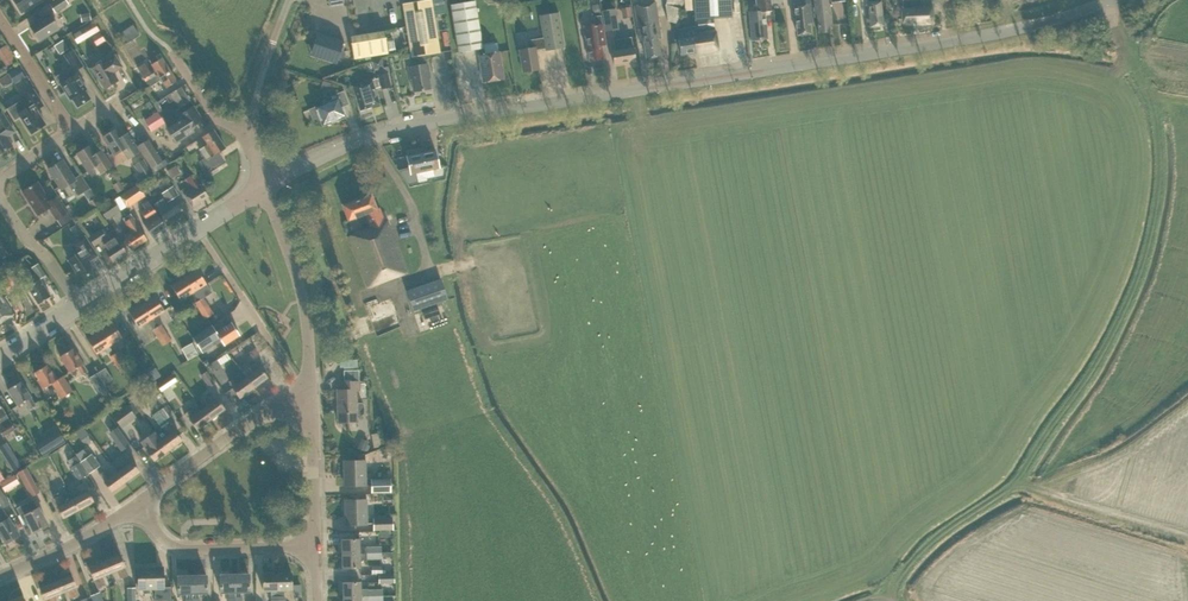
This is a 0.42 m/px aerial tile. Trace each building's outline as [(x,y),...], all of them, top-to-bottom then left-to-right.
[(21,13),(42,0),(13,0),(21,13)] [(50,3),(56,13),(69,5),(66,0),(55,0),(50,3)] [(414,91),(430,89),(428,75),(429,74),(427,64),(425,64),(423,55),(440,53),(431,0),(425,0),(403,4),(406,27),(411,57),(413,57),(414,66),(408,67),(410,79),(412,78),(414,91)] [(676,23),(684,0),(675,0),(674,1),(673,0),(667,0),(665,6),(667,21),(676,23)] [(697,56),(718,52),(713,19),(731,18),(730,0),(694,0),(694,5),(695,19),(692,20),(692,27),(677,29),(681,55),(696,52),(697,56)] [(751,32),(752,41),(767,39),(766,31),(765,12),(771,11),(770,0),(756,0),(757,12),(749,13),(751,32)] [(797,35),(811,34),(810,23),(812,23),(810,0),(800,0),(800,4),(794,5),(797,35)] [(815,7),(813,8),(815,18),(817,18),(819,33),(830,31),(829,26),(832,26),(830,5),(829,6),(828,0),(814,0),(815,7)] [(870,27),(883,25),(881,0),(867,0),(868,3),(870,27)] [(475,1),(451,5),(459,52),(478,49),(479,55),(483,82),(503,79),(499,52),(485,54),(484,47),(483,47),(475,1)] [(661,38),(655,3),(634,7),(640,43),(643,42),(646,58),(661,55),(658,39),(661,38)] [(934,6),(915,7),(914,3),(904,3),(905,10),(903,10),(904,23),(918,22),(918,26),(935,26),(934,24),(935,24),(934,6)] [(593,15),(600,14),(599,5),(592,6),(593,15)] [(622,7),(623,18),(633,17),(632,6),(622,7)] [(601,11),(605,32),(619,30),(615,9),(601,11)] [(528,48),(519,50),(523,72),(539,69),(536,50),(545,48),(546,51),(564,47),(558,12),(540,16),(543,38),(527,41),(528,48)] [(30,26),(39,41),(59,29),(50,14),(30,26)] [(603,59),(601,46),(606,45),(603,24),(602,24),(601,16),(594,17),(595,24),(583,26),(589,61),(603,59)] [(72,35),(77,43),(95,33),(90,24),(72,35)] [(121,33),(128,43),(140,35),(133,25),(121,33)] [(317,33),(311,52),(337,60),(343,41),(317,33)] [(365,59),(389,55),(385,33),(361,37),(365,59)] [(635,61),(633,47),(631,37),(613,40),(615,50),(612,51),(614,65),(635,61)] [(57,44),(63,53),(69,49),(63,40),(57,44)] [(6,45),(0,49),(0,57),(1,58),(10,52),(6,45)] [(76,74),(74,71),(82,66),(72,50),(64,55),(71,67),(56,77),(70,100),(72,98),(77,106),(90,98),(84,90),(86,89),(76,74)] [(105,60),(92,69),(105,89),(118,80),(113,73),(122,67),(115,55),(106,61),(105,60)] [(150,87),(161,80),(166,88),(177,81),(162,58),(159,60),(156,56),(149,60),(154,69),(150,71),(145,63),(138,67),(150,87)] [(375,70),(383,68),(381,59),(372,62),(375,70)] [(26,77),(19,66),(8,73),(15,83),(26,77)] [(391,87),(388,73),(378,75),(382,90),(391,87)] [(372,80),(362,84),(362,82),(352,85),(360,110),(370,107),(380,104),(372,80)] [(170,103),(174,100),(179,108),(190,101),(180,87),(165,96),(170,103)] [(23,97),(29,106),(25,109),(21,102),(9,109),(15,119),(20,116),(31,133),(45,124),(36,109),(43,105),(33,90),(23,97)] [(319,116),(322,123),(325,124),(345,116),(341,107),(349,104),(344,91),(336,94),(337,99),(316,107),(316,108),(309,110),(313,119),(319,116)] [(167,129),(176,143),(194,131),(191,127),(203,120),(193,105),(178,115),(181,119),(167,129)] [(170,106),(160,112),(160,113),(166,124),(176,117),(170,106)] [(12,146),(6,136),(14,131),(2,111),(0,112),(0,154),(12,146)] [(157,112),(144,120),(152,132),(165,124),(157,112)] [(114,155),(122,150),(128,159),(139,152),(127,132),(121,136),(116,129),(103,137),(114,155)] [(200,149),(206,159),(207,160),(215,155),(225,148),(213,130),(203,137),(207,144),(200,149)] [(189,146),(193,152),(207,143),(202,137),(189,146)] [(138,147),(151,168),(162,161),(148,140),(138,147)] [(96,166),(100,173),(111,166),(101,150),(95,154),(90,146),(76,154),(87,171),(96,166)] [(435,150),(407,156),(411,174),(439,168),(435,150)] [(207,174),(221,165),(215,155),(207,160),(206,159),(200,163),(207,174)] [(152,172),(143,159),(133,166),(141,178),(152,172)] [(70,184),(78,196),(90,188),(81,174),(74,178),(62,160),(48,169),(61,190),(70,184)] [(172,179),(180,174),(175,166),(167,171),(172,179)] [(184,194),(193,209),(202,203),(200,201),(208,196),(193,174),(186,179),(192,188),(184,194)] [(71,220),(56,197),(50,201),(38,182),(22,192),(37,215),(49,208),(61,226),(71,220)] [(117,193),(124,189),(119,182),(113,186),(117,193)] [(120,196),(128,208),(145,196),(137,184),(120,196)] [(178,195),(173,186),(162,193),(168,202),(178,195)] [(372,194),(342,205),(348,221),(365,214),(370,227),(348,236),(367,288),(407,273),(387,220),(384,222),(379,208),(377,209),(372,194)] [(175,200),(168,204),(167,205),(162,198),(154,203),(168,225),(185,214),(178,203),(175,200)] [(114,200),(114,199),(99,209),(107,220),(121,210),(114,200)] [(145,209),(151,205),(148,200),(142,204),(145,209)] [(97,202),(90,206),(93,210),(100,206),(97,202)] [(141,212),(146,220),(142,222),(151,236),(166,227),(151,205),(145,209),(141,212)] [(147,239),(132,217),(125,222),(131,231),(123,236),(132,249),(147,239)] [(83,232),(77,223),(70,228),(75,237),(83,232)] [(89,238),(94,246),(106,238),(101,230),(89,238)] [(68,259),(81,279),(95,270),(88,260),(97,254),(85,235),(70,245),(75,254),(68,259)] [(106,251),(113,262),(127,253),(116,237),(104,244),(108,250),(106,251)] [(9,267),(2,258),(0,260),(0,273),(9,267)] [(40,279),(46,275),(39,263),(31,268),(32,268),(25,272),(29,277),(28,278),(32,284),(27,287),(38,304),(50,296),(40,279)] [(193,293),(199,301),(203,298),(211,292),(206,284),(197,269),(184,278),(193,293)] [(199,301),(193,293),(184,278),(171,286),(181,301),(188,296),(193,304),(195,303),(199,301)] [(407,291),(413,311),(447,299),(440,279),(407,291)] [(15,313),(9,305),(16,300),(10,291),(3,296),(0,292),(0,323),(15,313)] [(155,296),(142,304),(151,319),(156,327),(161,324),(162,323),(157,315),(164,311),(155,296)] [(203,298),(199,301),(195,303),(200,311),(208,306),(203,298)] [(156,327),(151,319),(142,304),(129,313),(138,328),(148,321),(153,329),(156,327)] [(208,306),(200,311),(205,319),(213,314),(208,306)] [(240,335),(231,322),(217,332),(212,325),(193,338),(198,345),(199,345),(202,350),(212,343),(214,346),(222,341),(225,345),(240,335)] [(113,323),(100,331),(109,346),(122,338),(113,323)] [(161,324),(156,327),(153,329),(158,337),(166,332),(161,324)] [(109,346),(100,331),(87,339),(96,354),(105,349),(107,353),(112,350),(109,346)] [(166,332),(158,337),(163,345),(171,341),(166,332)] [(243,352),(249,348),(246,342),(239,347),(243,352)] [(265,368),(275,361),(265,347),(255,355),(265,368)] [(73,348),(60,357),(69,372),(77,367),(82,375),(87,372),(73,348)] [(189,359),(200,355),(196,348),(186,353),(189,359)] [(111,356),(116,364),(124,359),(119,351),(111,356)] [(124,359),(116,364),(121,372),(129,367),(124,359)] [(359,368),(358,359),(340,360),(340,369),(359,368)] [(213,371),(221,366),(217,360),(209,365),(213,371)] [(254,372),(246,378),(254,388),(267,378),(260,368),(259,368),(255,363),(250,366),(254,372)] [(46,365),(35,373),(39,379),(38,380),(43,388),(51,383),(61,398),(72,391),(63,376),(58,380),(52,371),(51,372),(46,365)] [(157,366),(147,372),(153,381),(162,375),(157,366)] [(112,379),(105,368),(98,373),(105,383),(112,379)] [(360,369),(344,370),(344,380),(360,380),(360,369)] [(216,383),(207,371),(200,375),(209,387),(216,383)] [(106,387),(97,373),(89,378),(99,392),(106,387)] [(162,392),(177,381),(172,374),(157,384),(162,392)] [(254,388),(246,378),(238,384),(234,378),(229,382),(233,387),(233,388),(240,398),(254,388)] [(21,381),(8,389),(18,406),(25,401),(30,409),(36,406),(31,398),(31,397),(21,381)] [(340,390),(337,390),(338,422),(357,422),(357,415),(362,415),(364,413),(364,404),(362,403),(357,403),(357,390),(360,390),(359,381),(340,382),(340,390)] [(149,400),(159,393),(153,385),(143,392),(149,400)] [(211,404),(204,409),(211,419),(225,409),(217,399),(216,400),(212,394),(207,398),(211,404)] [(182,407),(175,397),(168,402),(175,412),(182,407)] [(113,415),(121,426),(135,416),(127,405),(113,415)] [(3,427),(0,429),(0,432),(3,437),(15,429),(11,423),(0,406),(0,422),(3,427)] [(168,423),(169,424),(175,419),(166,406),(159,410),(168,423)] [(211,419),(204,409),(195,415),(191,409),(186,413),(190,419),(197,429),(211,419)] [(168,423),(159,410),(152,415),(161,428),(168,423)] [(168,436),(161,441),(168,451),(182,441),(174,431),(169,424),(163,428),(168,436)] [(130,444),(117,427),(108,433),(121,451),(130,444)] [(81,440),(89,435),(84,429),(76,434),(81,440)] [(60,431),(36,444),(41,453),(65,441),(60,431)] [(168,451),(161,441),(154,432),(141,442),(154,461),(168,451)] [(365,451),(368,442),(361,439),(358,448),(365,451)] [(12,471),(21,466),(6,442),(0,446),(0,452),(12,471)] [(81,461),(88,456),(83,449),(76,454),(81,461)] [(100,465),(92,454),(88,456),(81,461),(81,462),(89,473),(100,465)] [(125,467),(118,472),(125,482),(139,472),(126,455),(119,459),(125,467)] [(279,474),(268,459),(251,472),(248,467),(228,481),(232,486),(212,500),(223,515),(249,496),(258,509),(263,505),(255,493),(253,494),(253,493),(279,474)] [(344,461),(344,486),(366,485),(365,460),(344,461)] [(87,475),(79,462),(71,467),(78,480),(87,475)] [(19,472),(32,495),(38,492),(39,492),(27,468),(19,472)] [(112,492),(125,482),(118,472),(111,477),(105,470),(99,474),(104,482),(112,492)] [(18,481),(15,474),(8,478),(12,484),(18,481)] [(371,479),(371,493),(391,492),(390,478),(371,479)] [(80,495),(73,499),(78,510),(93,502),(87,491),(83,483),(76,487),(80,495)] [(2,508),(9,504),(0,488),(0,504),(2,508)] [(63,518),(78,510),(73,499),(65,503),(61,495),(54,499),(58,507),(63,518)] [(48,525),(39,508),(37,509),(33,500),(17,509),(26,524),(29,522),(34,532),(48,525)] [(345,500),(346,525),(367,525),(367,500),(345,500)] [(6,544),(20,535),(9,518),(0,523),(0,535),(6,544)] [(373,519),(374,530),(393,530),(393,518),(373,519)] [(341,539),(342,554),(381,553),(381,547),(359,547),(359,539),(341,539)] [(381,558),(381,553),(342,554),(342,568),(360,568),(360,559),(381,558)] [(121,555),(104,561),(109,573),(118,570),(121,578),(128,575),(125,567),(121,555)] [(102,576),(109,573),(104,561),(89,568),(94,580),(94,579),(98,587),(105,584),(102,576)] [(371,566),(371,574),(385,573),(385,565),(371,566)] [(163,567),(138,568),(139,589),(155,589),(155,600),(171,600),(171,587),(164,587),(163,567)] [(278,596),(278,590),(277,573),(263,573),(263,591),(271,591),(271,600),(278,600),(278,596)] [(278,590),(278,600),(285,600),(285,590),(292,590),(292,573),(277,573),(278,590)] [(378,574),(379,583),(395,582),(394,573),(378,574)] [(235,574),(220,575),(221,592),(229,592),(229,600),(235,600),(235,574)] [(235,600),(242,600),(242,591),(250,591),(249,574),(235,574),(235,600)] [(71,575),(55,582),(60,593),(68,590),(72,598),(79,595),(71,575)] [(192,576),(193,600),(199,600),(199,593),(207,592),(206,575),(192,576)] [(192,576),(178,576),(178,593),(186,593),(187,600),(193,600),(192,576)] [(60,593),(55,582),(40,588),(45,600),(46,599),(46,600),(55,600),(53,596),(60,593)] [(343,582),(343,597),(382,596),(382,590),(360,591),(360,582),(343,582)] [(135,587),(127,588),(128,600),(136,600),(135,587)] [(100,592),(90,596),(92,600),(104,600),(100,592)]
